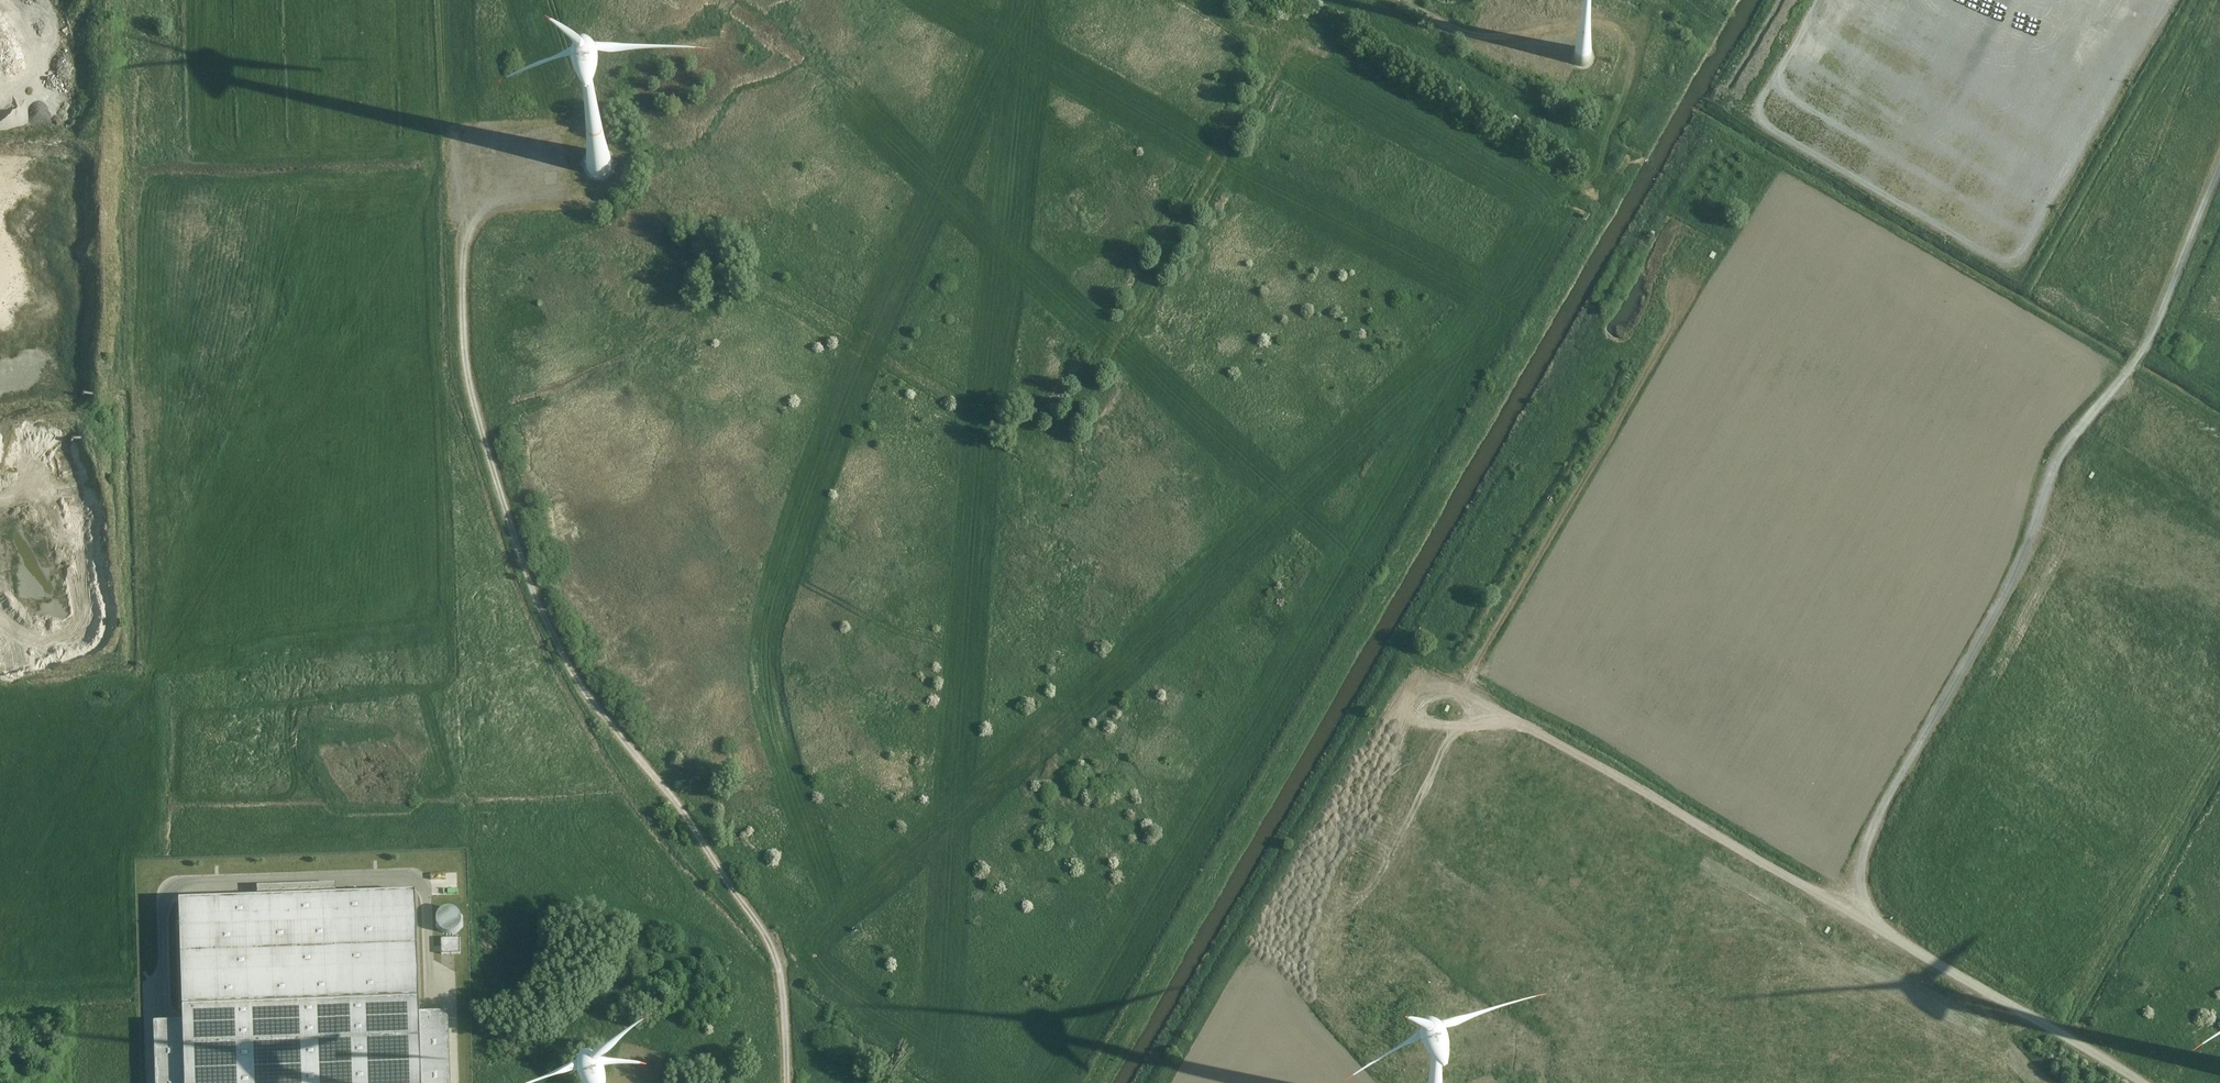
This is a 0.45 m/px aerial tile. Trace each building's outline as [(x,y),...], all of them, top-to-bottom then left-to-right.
[(1324,33),(1319,42),(1325,46),(1330,37),(1324,33)] [(589,170),(609,173),(612,156),(592,153),(589,170)] [(449,1009),(426,1010),(422,893),(179,902),(184,1020),(171,1020),(152,1021),(154,1082),(452,1082),(449,1009)] [(454,933),(460,930),(464,925),(465,919),(464,913),(458,907),(451,906),(444,908),(439,914),(438,922),(442,929),(447,932),(454,933)] [(442,937),(442,951),(461,951),(461,937),(442,937)]
